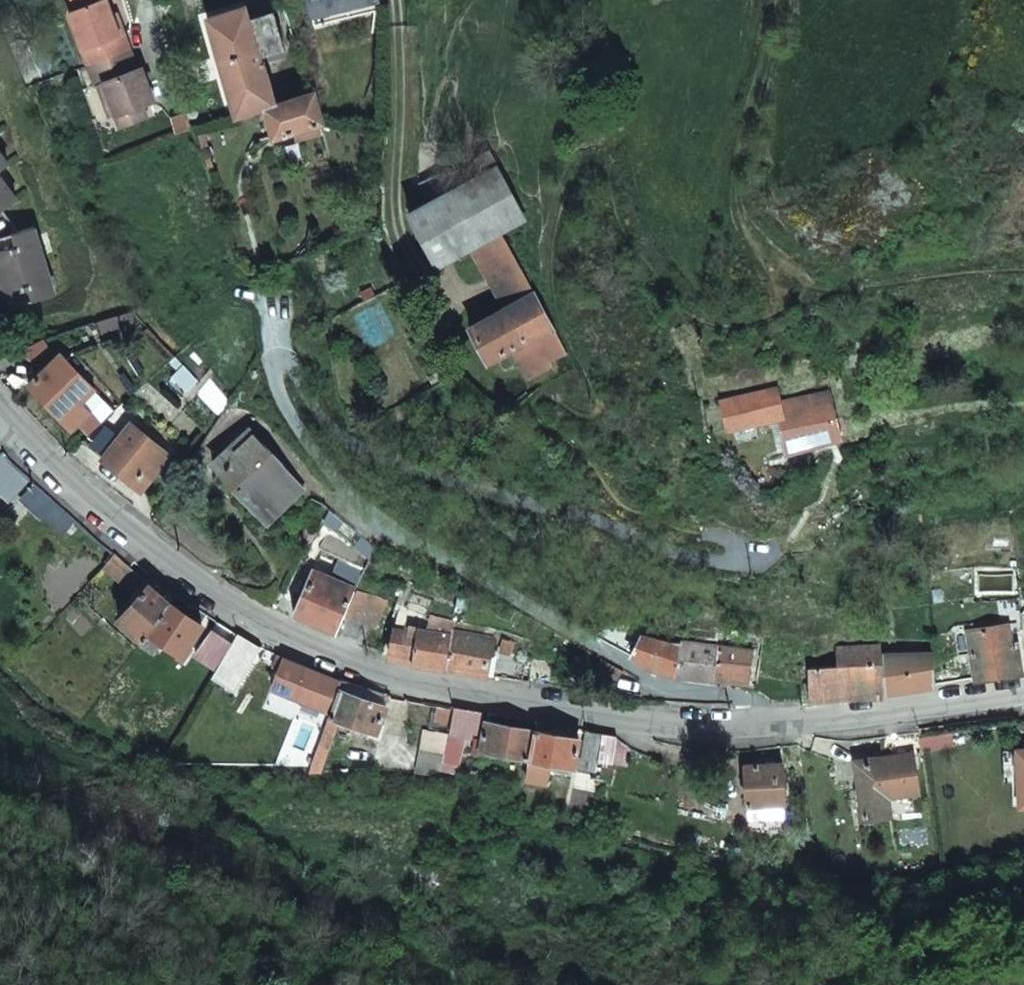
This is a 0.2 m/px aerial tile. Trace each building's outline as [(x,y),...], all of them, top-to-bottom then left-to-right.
[(66,6),(87,62),(131,46),(124,27),(119,29),(108,0),(84,0),(66,6)] [(375,0),(308,0),(313,25),(378,11),(375,0)] [(208,16),(234,114),(264,107),(274,104),(260,55),(283,48),(272,13),(249,19),(245,5),(208,16)] [(131,46),(87,62),(94,81),(97,80),(103,78),(114,109),(144,98),(155,95),(143,63),(138,65),(131,46)] [(114,109),(103,78),(97,80),(108,111),(114,109)] [(274,104),(264,107),(272,136),(322,123),(313,93),(274,104)] [(119,122),(149,111),(144,98),(114,109),(119,122)] [(184,112),(172,115),(177,131),(187,127),(193,125),(189,110),(184,112)] [(9,158),(0,145),(0,164),(9,158)] [(526,219),(498,163),(410,208),(441,262),(480,242),(503,231),(526,219)] [(18,193),(0,169),(0,206),(18,193)] [(53,291),(35,225),(0,235),(0,236),(3,247),(0,248),(0,295),(15,291),(18,301),(53,291)] [(514,303),(536,291),(503,231),(480,242),(514,303)] [(552,361),(569,350),(536,291),(514,303),(472,326),(490,359),(512,347),(531,376),(554,363),(552,361)] [(79,401),(92,388),(60,354),(29,384),(70,428),(88,411),(79,401)] [(785,453),(840,438),(834,415),(832,408),(815,412),(813,405),(805,407),(802,392),(778,397),(776,389),(764,392),(752,395),(759,423),(781,418),(785,453)] [(728,431),(759,423),(752,395),(722,403),(728,431)] [(132,422),(139,415),(123,401),(91,430),(80,439),(129,480),(140,490),(161,466),(170,455),(143,432),(132,422)] [(254,510),(291,475),(249,430),(212,463),(254,510)] [(12,464),(2,451),(0,453),(0,497),(5,502),(29,480),(12,464)] [(75,519),(49,497),(34,484),(18,499),(38,517),(42,514),(63,532),(75,519)] [(147,632),(168,602),(114,553),(102,567),(131,593),(117,609),(122,614),(118,619),(141,641),(147,632)] [(295,615),(336,632),(353,593),(311,574),(311,575),(305,573),(296,591),(303,595),(295,615)] [(346,616),(376,629),(388,601),(356,593),(346,616)] [(183,650),(191,639),(201,625),(168,602),(147,632),(161,642),(179,655),(183,650)] [(450,634),(452,622),(417,616),(413,634),(394,631),(389,658),(443,668),(450,634)] [(968,671),(975,670),(977,680),(1021,673),(1017,643),(1011,644),(1009,624),(968,630),(972,654),(967,655),(968,671)] [(182,660),(205,628),(201,625),(191,639),(183,650),(179,655),(182,660)] [(223,660),(233,643),(211,631),(194,657),(216,671),(223,660)] [(137,645),(152,656),(161,642),(147,632),(141,641),(137,645)] [(636,636),(630,632),(625,639),(637,646),(639,642),(634,639),(636,636)] [(489,659),(493,641),(450,634),(443,668),(524,682),(532,683),(533,660),(489,659)] [(664,641),(643,634),(639,642),(637,646),(625,639),(619,649),(651,666),(676,672),(750,682),(753,653),(689,644),(664,641)] [(245,674),(259,650),(237,636),(233,643),(223,660),(245,674)] [(921,655),(934,655),(933,639),(920,641),(921,655)] [(854,697),(882,697),(878,654),(878,648),(837,650),(838,666),(808,670),(809,703),(812,702),(854,697)] [(887,692),(937,685),(934,655),(921,655),(908,656),(886,657),(885,657),(887,692)] [(339,683),(276,657),(272,668),(278,670),(270,689),(329,712),(337,690),(339,683)] [(942,673),(957,671),(956,659),(940,662),(942,673)] [(377,733),(385,707),(337,690),(329,712),(328,715),(339,719),(377,733)] [(448,734),(476,739),(480,713),(452,708),(448,734)] [(317,746),(328,750),(339,719),(328,715),(317,746)] [(528,758),(534,732),(487,723),(483,741),(476,739),(473,754),(480,756),(482,748),(502,753),(528,758)] [(599,763),(602,734),(587,731),(584,758),(575,756),(578,740),(549,734),(534,732),(528,758),(524,779),(549,785),(553,764),(597,773),(599,763)] [(925,752),(980,743),(978,731),(923,739),(925,752)] [(631,747),(617,739),(617,736),(602,734),(599,763),(629,765),(631,747)] [(918,794),(913,754),(911,735),(881,738),(883,764),(856,767),(861,803),(900,797),(913,795),(918,794)] [(480,756),(500,760),(502,753),(482,748),(480,756)] [(782,806),(784,806),(782,763),(744,765),(745,807),(747,807),(747,831),(782,831),(782,806)] [(902,807),(914,806),(913,795),(900,797),(902,807)]
